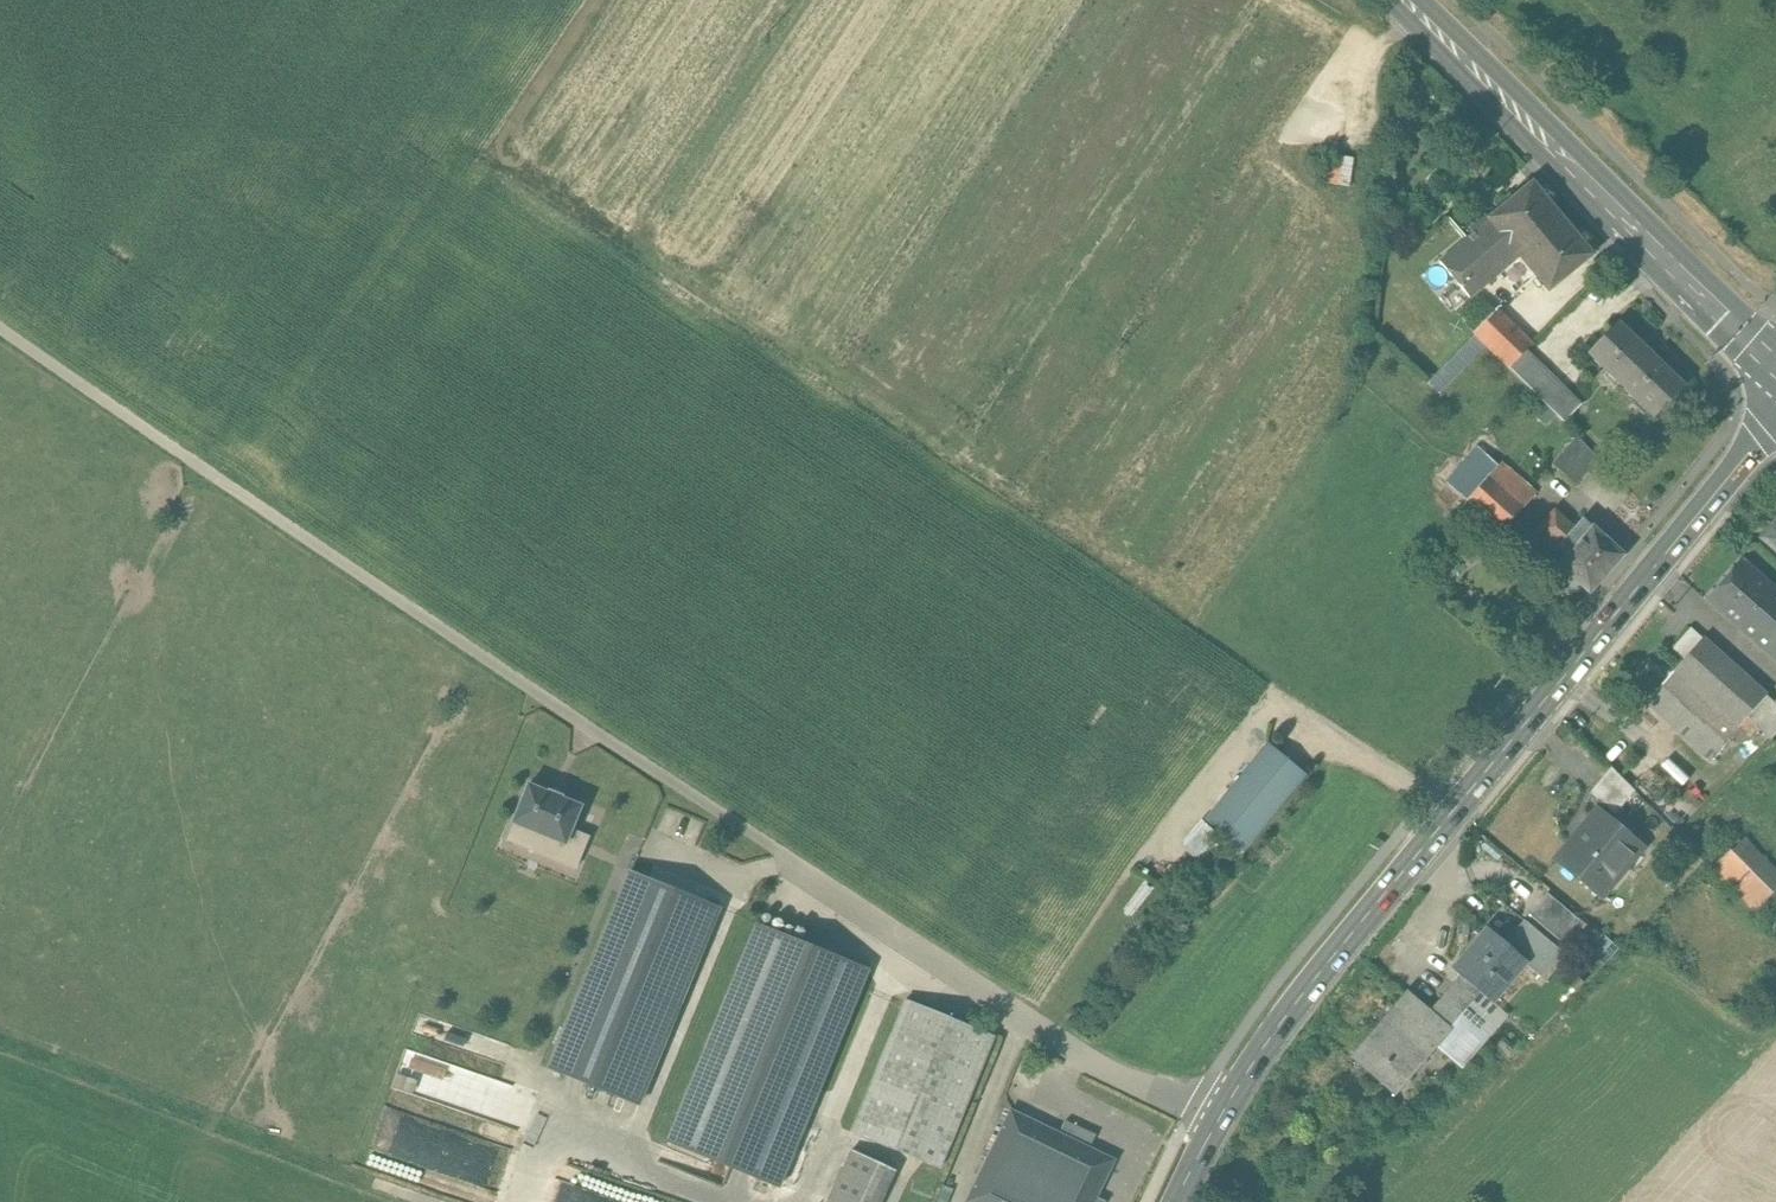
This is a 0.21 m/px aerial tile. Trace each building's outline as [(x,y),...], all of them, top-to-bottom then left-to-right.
[(1458,120),(1441,137),(1450,146),(1467,129),(1458,120)] [(1592,255),(1533,184),(1491,220),(1491,221),(1521,257),(1549,291),(1592,255)] [(1491,221),(1441,262),(1471,299),(1521,257),(1491,221)] [(1499,311),(1475,335),(1487,346),(1510,323),(1499,311)] [(1686,387),(1619,322),(1588,354),(1655,419),(1686,387)] [(1510,323),(1487,346),(1509,369),(1510,368),(1527,351),(1533,345),(1510,323)] [(1583,405),(1527,351),(1510,368),(1565,423),(1583,405)] [(1578,437),(1553,465),(1577,486),(1600,460),(1578,437)] [(1499,466),(1480,448),(1448,484),(1468,502),(1503,533),(1538,494),(1503,462),(1499,466)] [(1503,533),(1468,502),(1457,514),(1492,546),(1503,533)] [(1622,556),(1584,521),(1576,529),(1555,510),(1530,538),(1590,592),(1622,556)] [(1762,539),(1775,552),(1775,523),(1762,539)] [(1742,562),(1708,601),(1743,632),(1775,595),(1775,591),(1742,562)] [(1743,632),(1775,660),(1775,595),(1743,632)] [(1674,650),(1685,660),(1703,639),(1692,629),(1674,650)] [(1767,697),(1703,639),(1685,660),(1663,685),(1711,728),(1727,742),(1730,739),(1737,745),(1755,724),(1757,722),(1750,715),(1767,697)] [(1711,728),(1663,685),(1653,697),(1701,739),(1711,728)] [(1701,739),(1653,697),(1646,704),(1710,761),(1727,742),(1711,728),(1701,739)] [(1767,697),(1750,715),(1757,722),(1755,724),(1773,740),(1775,737),(1775,705),(1767,697)] [(1207,819),(1243,849),(1304,777),(1268,746),(1207,819)] [(1635,791),(1612,768),(1591,794),(1616,815),(1635,791)] [(514,823),(516,824),(510,839),(509,840),(511,841),(528,848),(577,868),(590,837),(573,830),(583,806),(563,798),(563,797),(551,792),(550,793),(530,784),(514,823)] [(1599,810),(1556,861),(1601,899),(1644,847),(1599,810)] [(1773,895),(1730,850),(1712,869),(1755,913),(1773,895)] [(634,873),(553,1070),(641,1106),(722,909),(634,873)] [(1558,940),(1578,917),(1547,890),(1527,913),(1558,940)] [(1755,913),(1763,921),(1775,908),(1775,892),(1773,895),(1755,913)] [(1523,932),(1504,916),(1494,928),(1513,944),(1523,932)] [(757,923),(667,1142),(781,1189),(871,970),(757,923)] [(1489,930),(1455,970),(1469,983),(1461,993),(1472,1002),(1480,992),(1492,1002),(1526,962),(1489,930)] [(1461,993),(1454,987),(1444,998),(1451,1004),(1462,1014),(1472,1002),(1461,993)] [(995,1037),(906,1000),(851,1133),(940,1168),(995,1037)] [(1418,1001),(1363,1066),(1396,1094),(1451,1029),(1450,1028),(1439,1019),(1418,1001)] [(1451,1004),(1439,1019),(1450,1028),(1462,1014),(1451,1004)] [(382,1151),(398,1151),(398,1107),(382,1107),(382,1151)] [(1116,1160),(1118,1157),(1093,1146),(1098,1135),(1068,1121),(1063,1131),(1012,1108),(1011,1111),(969,1201),(1095,1201),(1116,1160)] [(897,1172),(852,1150),(828,1201),(883,1201),(897,1172)]
